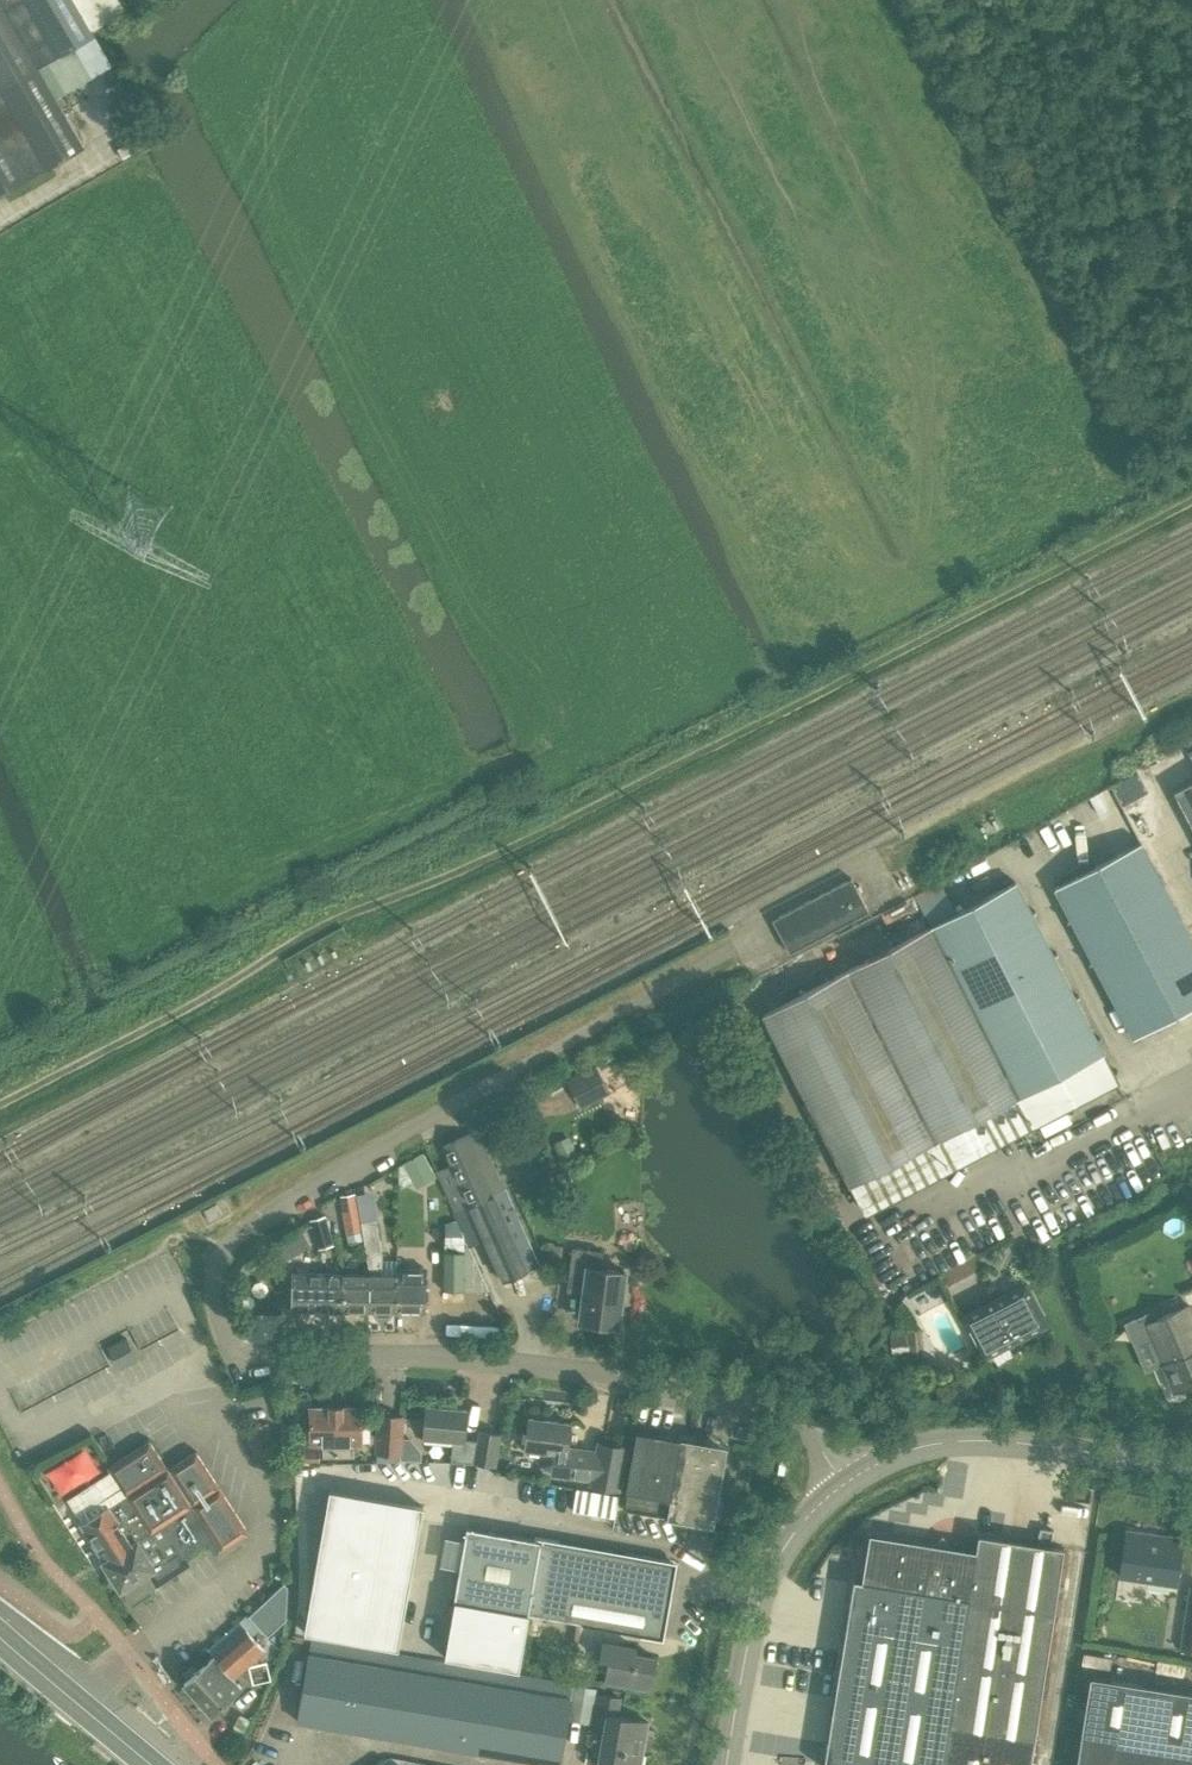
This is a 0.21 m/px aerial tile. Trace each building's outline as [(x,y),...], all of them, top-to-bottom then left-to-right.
[(37,68),(94,35),(74,0),(0,0),(0,197),(84,149),(37,68)] [(1174,791),(1191,826),(1191,782),(1174,791)] [(1164,886),(1141,842),(1055,887),(1134,1038),(1191,1007),(1191,940),(1164,886)] [(767,900),(773,914),(853,875),(846,862),(767,900)] [(790,953),(868,911),(851,879),(772,920),(790,953)] [(1016,883),(931,927),(953,970),(1038,926),(1016,883)] [(1038,926),(953,970),(975,1013),(1060,968),(1038,926)] [(975,1013),(953,970),(931,927),(762,1015),(850,1187),(1019,1098),(997,1055),(975,1013)] [(1060,968),(975,1013),(997,1055),(1081,1011),(1060,968)] [(1081,1011),(997,1055),(1019,1098),(1103,1054),(1081,1011)] [(582,1108),(609,1095),(595,1068),(569,1082),(582,1108)] [(453,1207),(502,1184),(478,1130),(443,1146),(452,1165),(437,1171),(453,1207)] [(416,1189),(436,1179),(425,1155),(405,1164),(416,1189)] [(1133,1170),(1140,1187),(1165,1179),(1158,1161),(1133,1170)] [(504,1281),(539,1265),(502,1184),(453,1207),(471,1246),(485,1239),(504,1281)] [(396,1275),(381,1274),(381,1250),(377,1220),(361,1223),(356,1194),(339,1197),(347,1234),(362,1231),(369,1274),(368,1312),(375,1312),(377,1316),(388,1317),(391,1312),(395,1312),(396,1275)] [(318,1249),(334,1244),(325,1217),(310,1221),(318,1249)] [(444,1252),(443,1291),(463,1291),(489,1291),(469,1248),(464,1247),(464,1237),(444,1237),(444,1252)] [(602,1325),(618,1327),(625,1272),(601,1269),(603,1252),(573,1248),(568,1284),(584,1286),(580,1322),(584,1322),(583,1326),(601,1328),(602,1325)] [(396,1275),(395,1312),(425,1313),(425,1270),(396,1270),(396,1275)] [(342,1312),(342,1274),(293,1273),(292,1311),(342,1312)] [(368,1312),(369,1274),(342,1274),(342,1312),(368,1312)] [(983,1359),(1046,1325),(1025,1285),(962,1318),(983,1359)] [(1126,1324),(1134,1344),(1150,1337),(1162,1365),(1161,1365),(1173,1392),(1191,1383),(1191,1313),(1189,1306),(1156,1320),(1152,1313),(1126,1324)] [(120,1366),(137,1357),(127,1338),(110,1348),(120,1366)] [(320,1457),(336,1457),(336,1407),(310,1408),(310,1444),(304,1444),(304,1443),(291,1443),(291,1462),(320,1462),(320,1457)] [(336,1407),(336,1457),(354,1457),(354,1444),(362,1444),(362,1407),(336,1407)] [(464,1441),(467,1411),(426,1407),(423,1439),(453,1441),(451,1463),(474,1464),(495,1467),(500,1435),(479,1431),(478,1442),(464,1441)] [(400,1456),(403,1418),(379,1416),(377,1454),(400,1456)] [(568,1448),(571,1424),(530,1419),(526,1450),(546,1453),(554,1462),(553,1475),(593,1480),(592,1485),(620,1490),(628,1448),(599,1443),(598,1452),(568,1448)] [(726,1455),(720,1446),(637,1432),(624,1510),(713,1526),(726,1455)] [(109,1574),(120,1591),(151,1571),(159,1584),(185,1567),(181,1560),(211,1540),(219,1552),(248,1533),(195,1452),(167,1470),(149,1441),(107,1468),(110,1473),(67,1501),(82,1525),(101,1556),(94,1560),(105,1577),(109,1574)] [(47,1471),(63,1494),(102,1467),(87,1444),(47,1471)] [(616,1515),(619,1491),(579,1485),(575,1509),(616,1515)] [(330,1490),(304,1632),(398,1649),(423,1507),(330,1490)] [(455,1602),(445,1657),(518,1670),(527,1620),(528,1615),(662,1638),(675,1565),(609,1553),(466,1528),(454,1602),(455,1602)] [(1126,1533),(1119,1576),(1147,1580),(1176,1584),(1177,1574),(1181,1546),(1157,1543),(1158,1537),(1126,1533)] [(824,1764),(1030,1764),(1064,1549),(979,1536),(977,1552),(884,1537),(862,1582),(856,1581),(854,1581),(833,1710),(824,1764)] [(1181,1650),(1191,1652),(1191,1587),(1190,1587),(1184,1627),(1181,1650)] [(267,1637),(284,1622),(285,1588),(251,1619),(267,1637)] [(233,1679),(265,1652),(246,1630),(184,1684),(210,1715),(241,1688),(233,1679)] [(573,1684),(312,1639),(298,1722),(551,1764),(559,1764),(573,1684)] [(635,1654),(636,1648),(604,1642),(601,1660),(609,1662),(606,1681),(650,1689),(656,1658),(635,1654)] [(1105,1679),(1091,1676),(1080,1743),(1191,1761),(1191,1692),(1105,1679)] [(592,1725),(605,1727),(599,1764),(640,1764),(648,1722),(617,1717),(620,1699),(597,1695),(592,1725)] [(1080,1743),(1077,1764),(1191,1764),(1191,1761),(1080,1743)]
